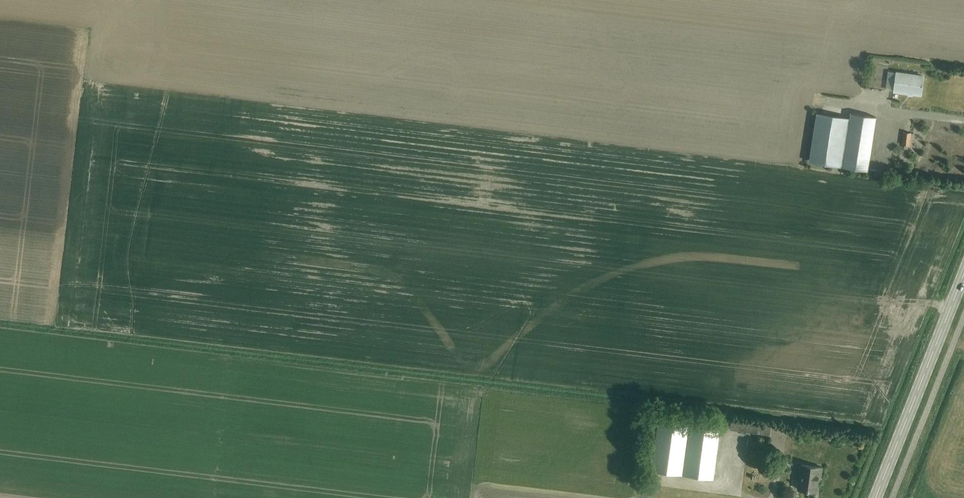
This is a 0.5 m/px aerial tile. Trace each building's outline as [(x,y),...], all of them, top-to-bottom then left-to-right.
[(921,94),(923,75),(889,70),(886,90),(921,94)] [(808,159),(841,165),(841,166),(867,170),(875,116),(850,113),(848,119),(815,114),(808,159)] [(903,132),(901,144),(908,145),(910,133),(903,132)] [(720,428),(658,420),(652,470),(713,478),(720,428)] [(822,466),(801,464),(799,488),(816,490),(818,474),(821,474),(822,466)]
